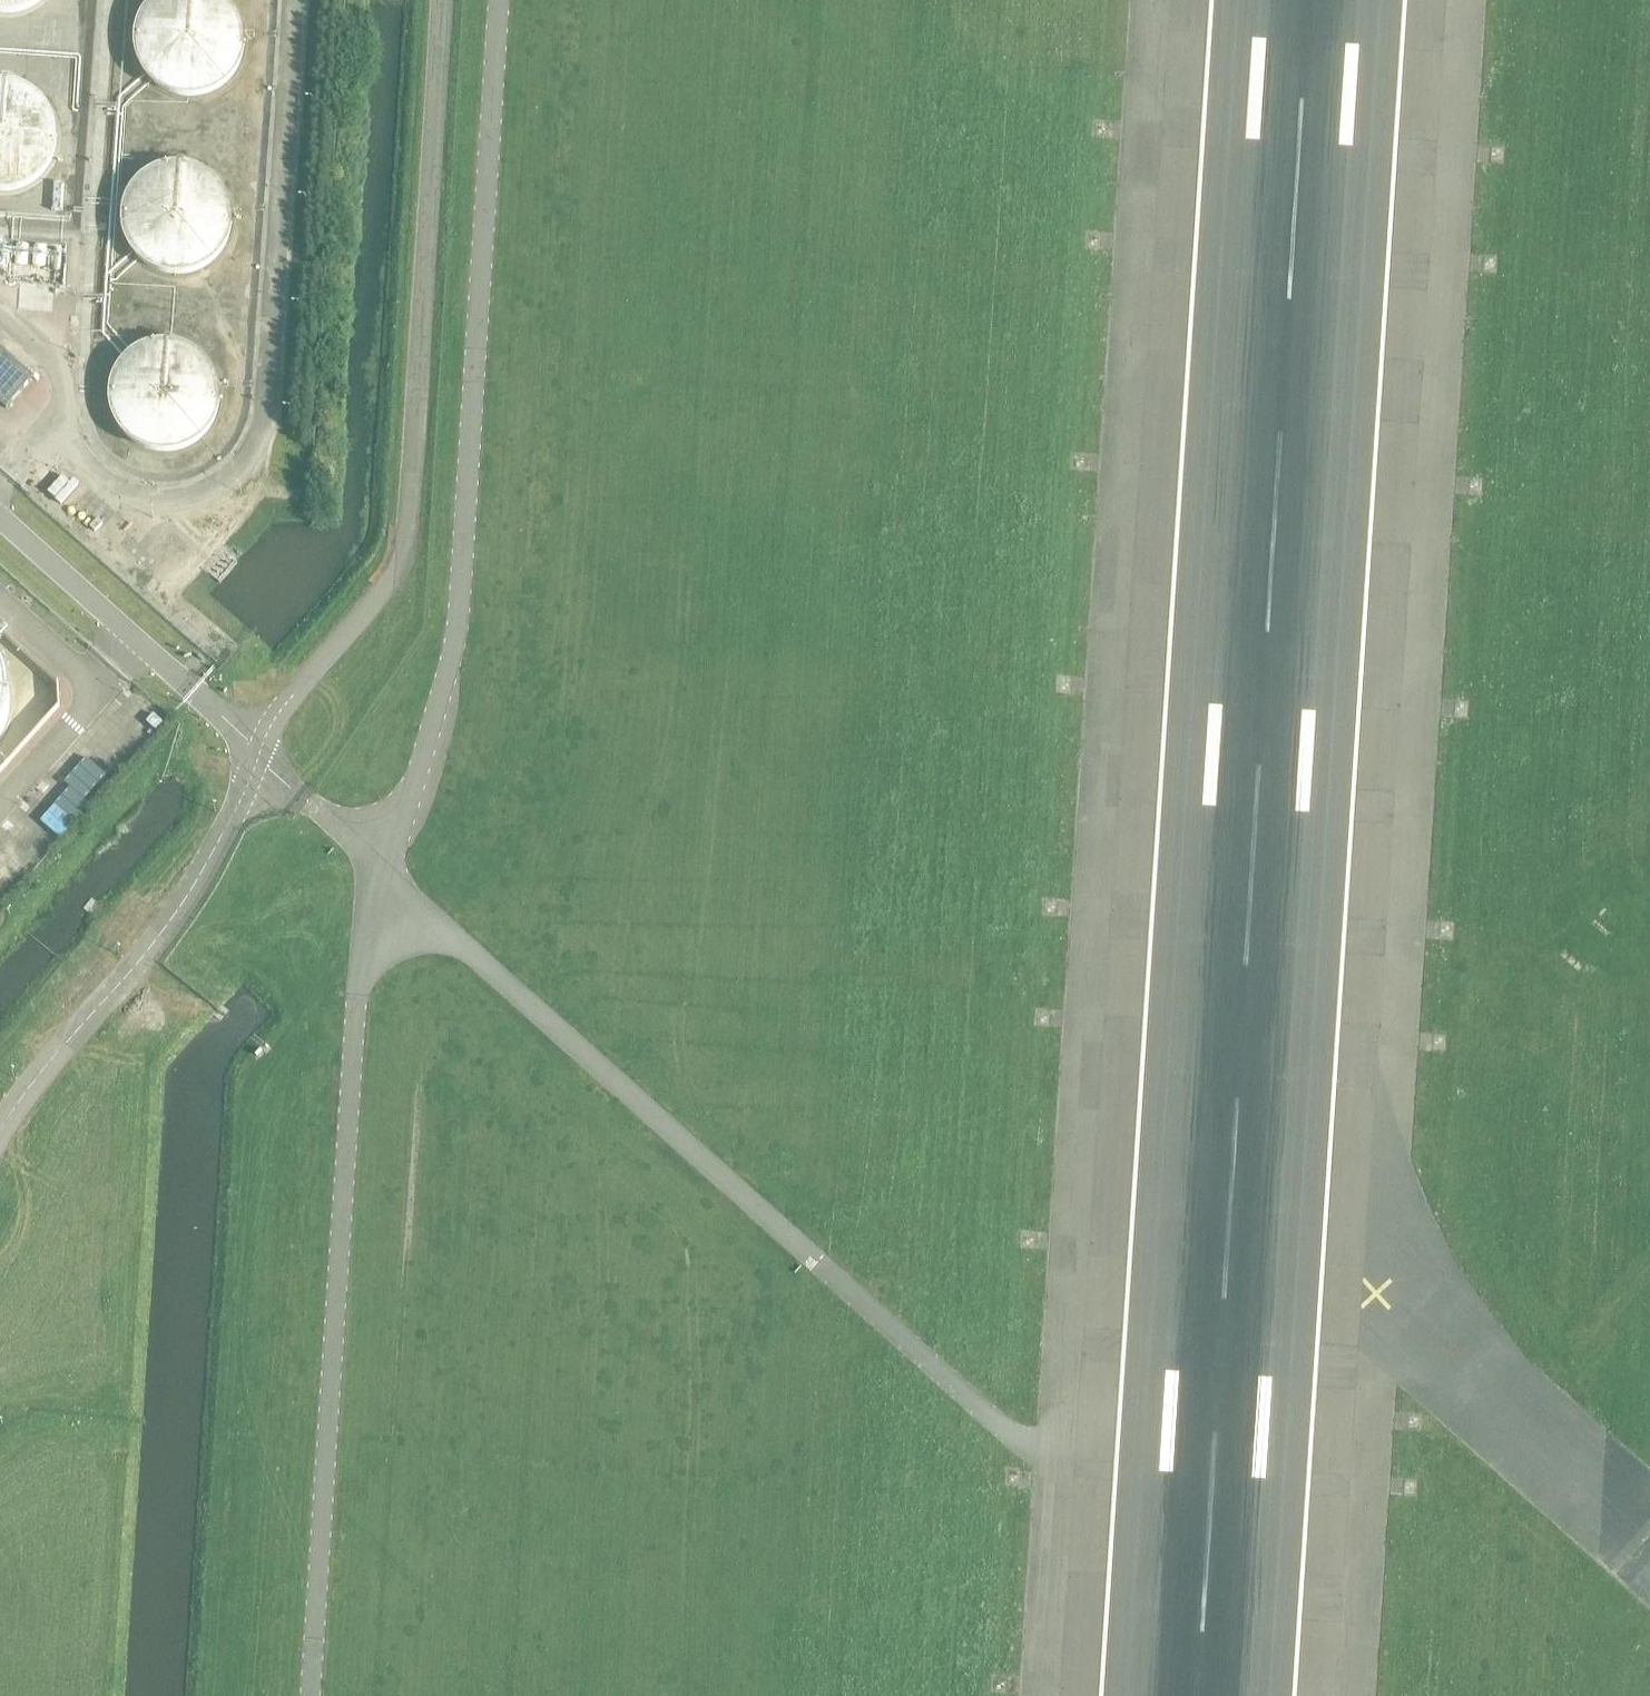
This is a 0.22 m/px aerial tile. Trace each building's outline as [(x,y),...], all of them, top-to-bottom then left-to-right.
[(8,12),(19,10),(28,7),(37,2),(39,0),(0,0),(0,11),(8,12)] [(245,40),(243,29),(240,19),(235,10),(229,1),(227,0),(153,0),(151,1),(144,9),(139,19),(136,29),(135,40),(136,50),(139,61),(144,70),(151,78),(159,85),(169,90),(179,93),(190,94),(200,93),(211,90),(220,85),(228,78),(235,70),(240,61),(243,50),(245,40)] [(58,136),(57,125),(54,115),(49,106),(42,98),(34,91),(24,86),(14,83),(3,82),(0,82),(0,190),(3,191),(14,190),(24,187),(34,181),(42,175),(49,166),(54,157),(57,147),(58,136)] [(229,229),(230,219),(229,208),(226,198),(221,189),(215,181),(207,174),(198,169),(188,166),(178,164),(167,165),(157,167),(148,172),(139,178),(132,185),(127,194),(123,203),(121,214),(121,224),(123,234),(127,244),(132,253),(139,260),(148,266),(157,270),(167,273),(178,273),(188,272),(198,268),(207,263),(215,256),(221,248),(226,239),(229,229)] [(64,284),(66,245),(11,241),(8,281),(64,284)] [(218,408),(219,398),(218,387),(215,377),(210,368),(203,359),(195,352),(185,347),(175,344),(164,343),(154,344),(143,347),(134,352),(126,359),(119,368),(114,377),(111,387),(110,398),(111,409),(114,419),(119,428),(126,436),(134,443),(143,448),(154,451),(164,452),(175,451),(185,448),(195,443),(203,436),(210,428),(215,419),(218,408)] [(6,407),(33,376),(23,367),(0,347),(0,402),(6,407)]
